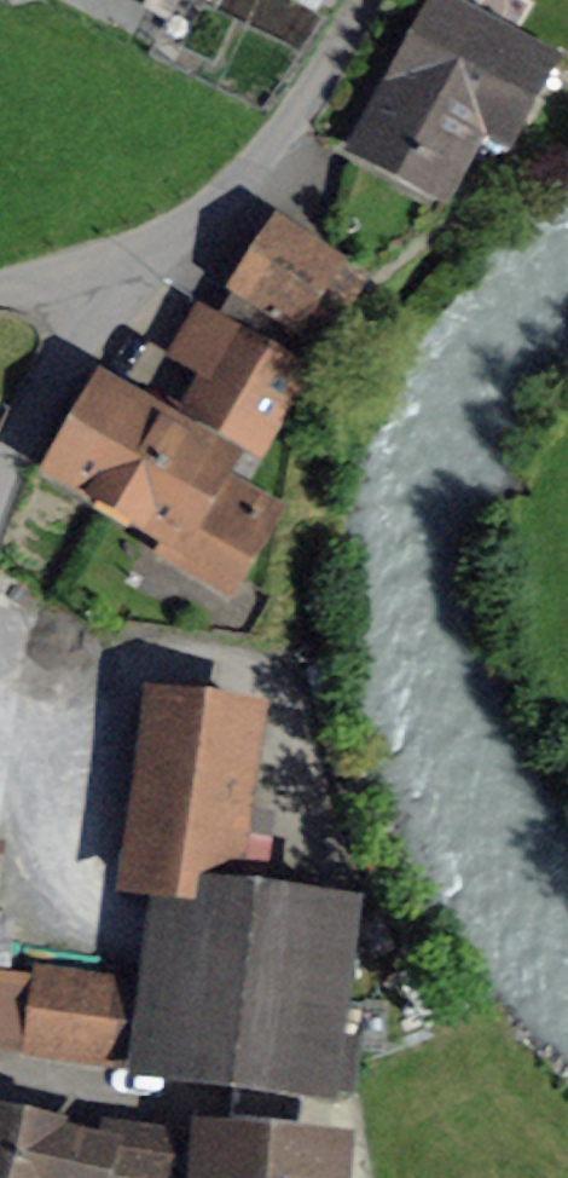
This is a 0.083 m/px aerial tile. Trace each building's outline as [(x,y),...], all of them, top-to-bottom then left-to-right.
[(355,151),(400,176),(410,159),(453,182),(481,131),(508,145),(554,62),(441,0),(436,0),(355,151)] [(240,291),(220,320),(240,332),(238,336),(303,374),(362,284),(281,230),(240,291)] [(238,336),(240,332),(220,320),(200,308),(172,358),(210,380),(193,409),(257,446),(289,388),(301,394),(310,378),(303,374),(238,336)] [(67,471),(176,536),(168,549),(227,584),(267,516),(208,481),(220,462),(96,389),(80,417),(93,425),(67,471)] [(131,885),(167,890),(227,898),(253,716),(210,710),(213,692),(161,684),(131,885)] [(347,914),(227,898),(167,890),(154,989),(40,973),(29,1053),(235,1082),(304,1092),(353,1098),(358,1055),(329,1052),(347,914)] [(231,1118),(299,1127),(304,1092),(235,1082),(231,1118)] [(103,1167),(102,1173),(134,1177),(185,1177),(191,1138),(110,1126),(103,1167)] [(102,1173),(103,1167),(66,1159),(69,1143),(0,1127),(0,1177),(100,1177),(102,1173)] [(204,1177),(313,1177),(316,1153),(228,1145),(228,1139),(208,1137),(204,1177)]
